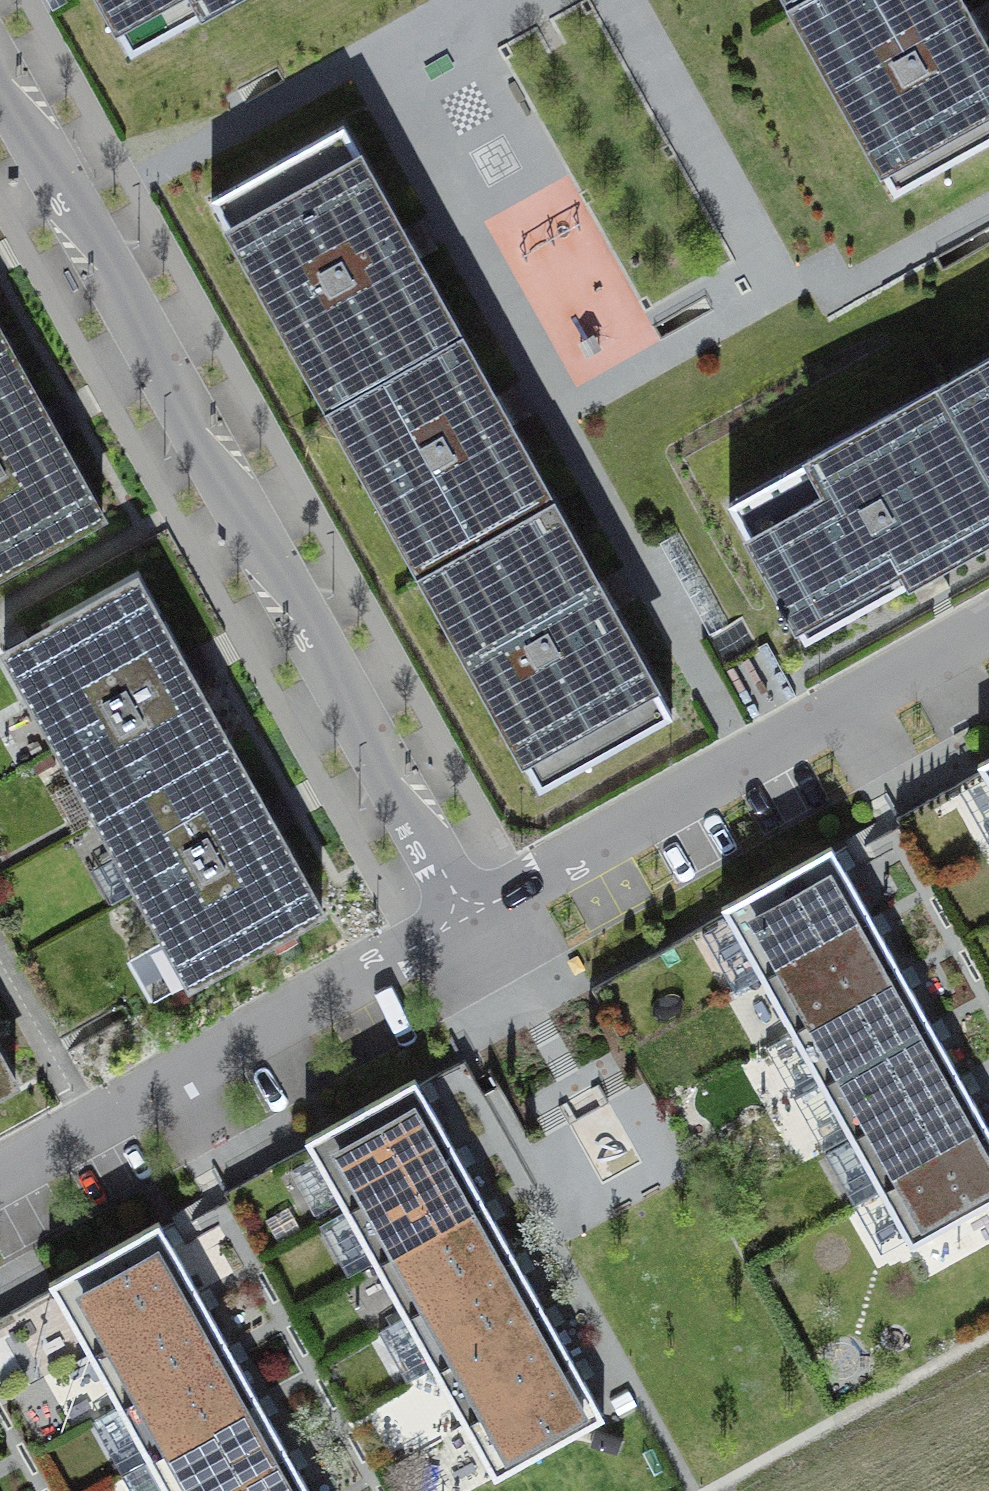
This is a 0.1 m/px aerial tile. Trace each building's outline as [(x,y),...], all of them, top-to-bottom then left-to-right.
[(131,55),(230,0),(100,0),(131,55)] [(792,10),(809,0),(787,0),(792,10)] [(792,10),(895,194),(988,142),(988,52),(983,42),(988,39),(981,26),(973,13),(969,15),(960,0),(809,0),(792,10)] [(211,199),(330,412),(462,338),(418,259),(423,257),(415,243),(408,230),(403,233),(343,126),(211,199)] [(10,351),(0,333),(0,356),(10,351)] [(496,399),(462,338),(330,412),(421,576),(553,503),(511,426),(516,423),(508,410),(501,396),(496,399)] [(0,356),(0,574),(103,517),(59,438),(63,435),(56,422),(49,409),(44,412),(10,351),(0,356)] [(988,470),(988,359),(942,385),(988,470)] [(988,538),(988,470),(942,385),(729,504),(805,641),(912,581),(915,586),(928,579),(941,572),(938,567),(988,538)] [(599,584),(553,503),(421,576),(540,789),(672,715),(614,611),(619,608),(611,595),(604,581),(599,584)] [(97,818),(229,745),(197,686),(201,683),(194,670),(187,657),(182,660),(136,578),(4,652),(97,818)] [(190,985),(322,911),(278,832),(283,830),(275,817),(268,803),(263,806),(229,745),(97,818),(190,985)] [(978,763),(988,783),(988,757),(978,763)] [(762,978),(871,917),(831,846),(722,906),(762,978)] [(901,970),(871,917),(762,978),(791,1031),(901,970)] [(165,948),(137,958),(151,998),(179,988),(165,948)] [(930,1023),(901,970),(791,1031),(821,1084),(930,1023)] [(960,1077),(930,1023),(821,1084),(851,1138),(960,1077)] [(16,1082),(0,1054),(0,1091),(16,1082)] [(960,1077),(851,1138),(880,1191),(988,1130),(988,1129),(960,1077)] [(345,1210),(455,1149),(415,1078),(306,1138),(345,1210)] [(880,1191),(911,1246),(988,1202),(988,1130),(880,1191)] [(484,1202),(455,1149),(345,1210),(375,1263),(484,1202)] [(514,1256),(484,1202),(375,1263),(405,1316),(514,1256)] [(49,1281),(89,1353),(198,1292),(158,1220),(49,1281)] [(544,1309),(514,1256),(405,1316),(434,1370),(544,1309)] [(198,1292),(89,1353),(119,1406),(228,1345),(198,1292)] [(573,1362),(544,1309),(434,1370),(464,1423),(573,1362)] [(228,1345),(119,1406),(148,1459),(257,1399),(228,1345)] [(604,1417),(573,1362),(464,1423),(495,1478),(604,1417)] [(148,1459),(166,1490),(216,1490),(287,1452),(257,1399),(148,1459)] [(216,1490),(309,1490),(287,1452),(216,1490)]
